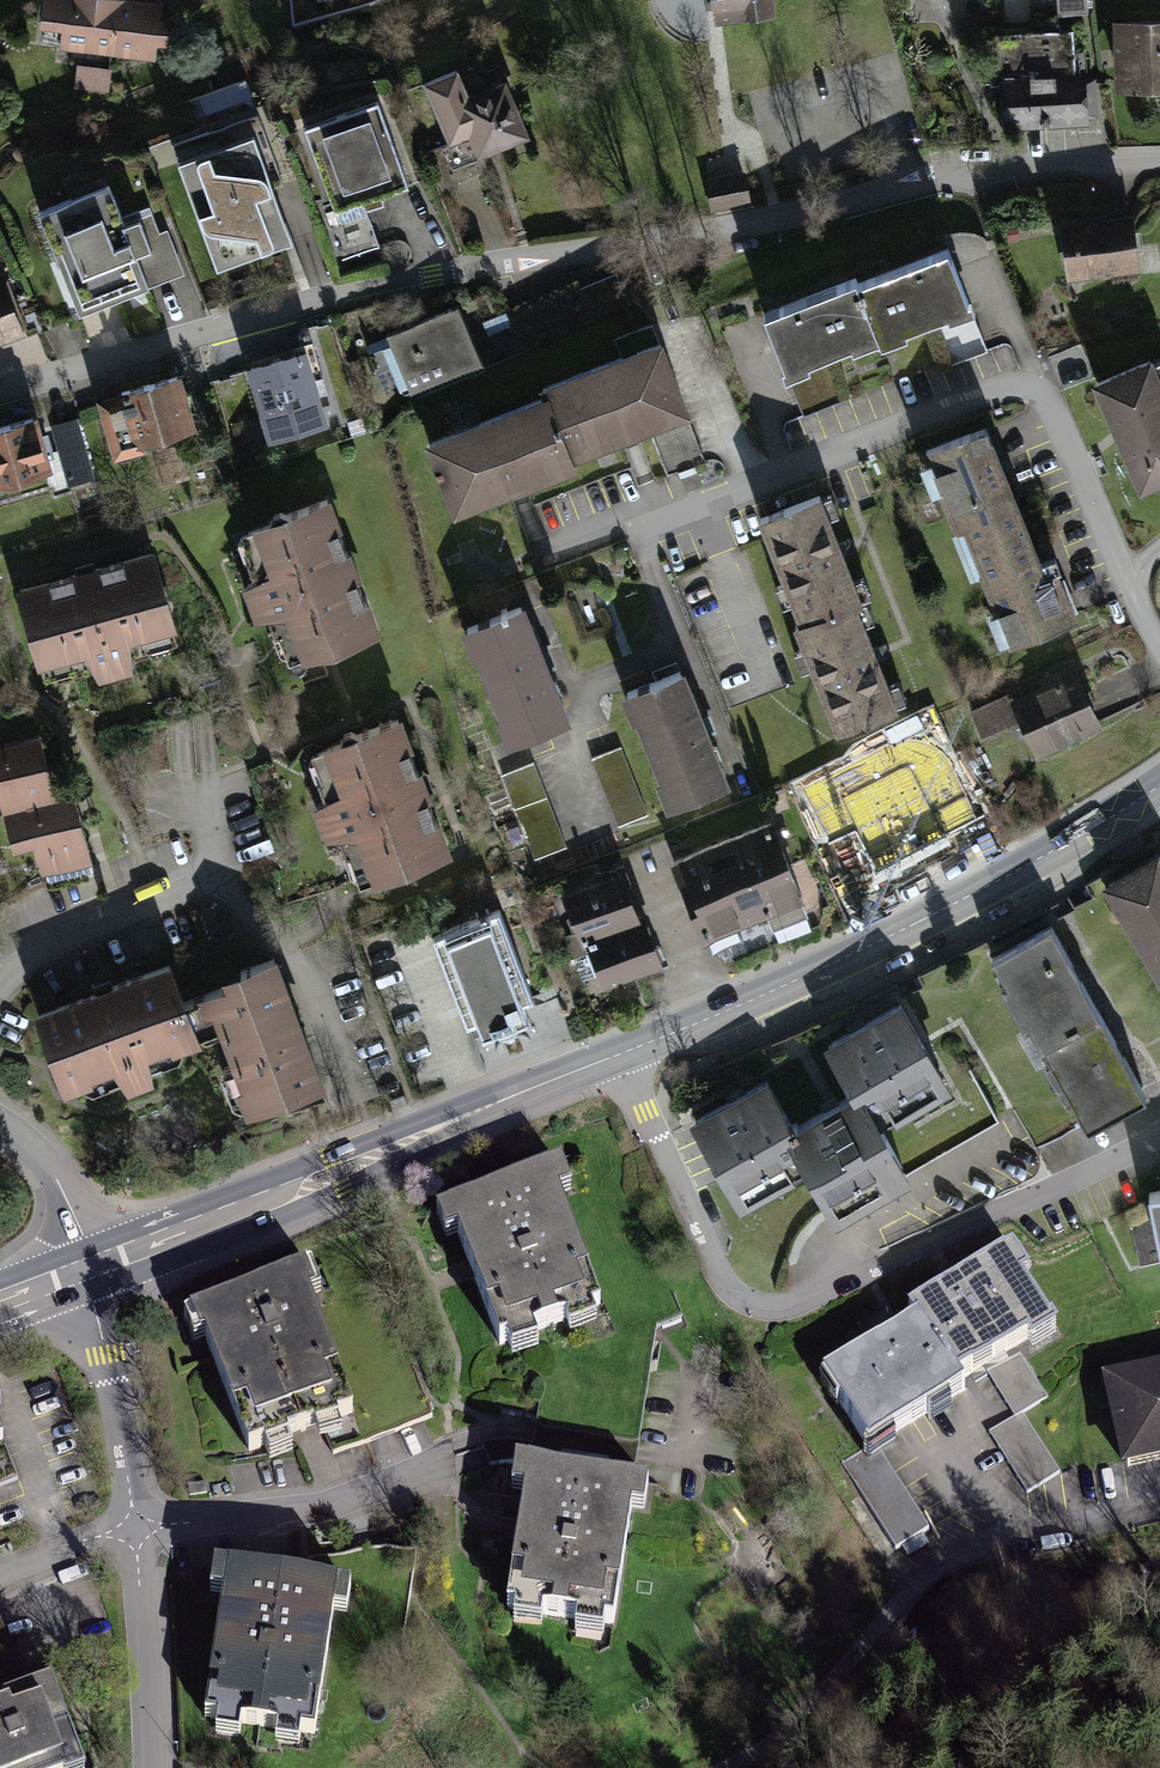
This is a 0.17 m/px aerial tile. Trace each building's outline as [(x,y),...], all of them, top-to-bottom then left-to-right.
[(118,0),(46,0),(41,37),(61,40),(59,59),(155,71),(157,50),(167,51),(173,7),(118,0)] [(718,22),(776,17),(775,0),(716,0),(718,22)] [(1042,11),(1093,9),(1093,0),(1041,0),(1042,11)] [(1117,20),(1119,94),(1159,93),(1159,18),(1117,20)] [(1003,131),(1090,127),(1088,76),(1078,76),(1076,33),(988,37),(991,91),(1001,90),(1003,131)] [(112,92),(113,69),(75,68),(74,91),(112,92)] [(462,72),(426,85),(452,153),(475,144),(481,161),(532,141),(511,88),(473,102),(462,72)] [(201,120),(254,108),(249,85),(196,97),(201,120)] [(322,222),(340,270),(382,258),(367,208),(415,191),(383,99),(302,129),(336,218),(322,222)] [(170,179),(208,284),(285,257),(262,194),(277,188),(253,120),(149,157),(159,183),(170,179)] [(37,214),(78,324),(130,309),(117,272),(149,261),(122,184),(37,214)] [(1136,214),(1064,222),(1071,283),(1143,275),(1136,214)] [(968,296),(943,237),(854,275),(876,327),(878,333),(968,296)] [(851,268),(761,306),(786,365),(876,327),(854,275),(851,268)] [(23,331),(2,269),(0,269),(0,339),(23,331)] [(382,340),(408,404),(493,369),(467,304),(382,340)] [(570,450),(687,401),(657,328),(539,377),(542,383),(570,450)] [(1139,480),(1159,471),(1159,366),(1152,348),(1093,373),(1139,480)] [(269,445),(335,425),(312,352),(247,371),(269,445)] [(117,459),(201,434),(183,376),(99,403),(117,459)] [(452,506),(573,456),(570,450),(542,383),(422,433),(452,506)] [(957,498),(970,531),(1023,511),(984,411),(924,434),(950,501),(957,498)] [(41,415),(0,427),(0,489),(57,472),(41,415)] [(63,485),(92,479),(81,418),(51,423),(63,485)] [(819,481),(757,505),(799,609),(849,589),(860,585),(819,481)] [(331,491),(242,521),(282,643),(372,613),(331,491)] [(970,531),(1010,633),(1075,607),(1053,551),(1041,556),(1023,511),(970,531)] [(21,575),(43,665),(174,632),(151,543),(21,575)] [(792,612),(837,726),(894,703),(849,589),(799,609),(792,612)] [(460,627),(504,738),(567,713),(523,602),(460,627)] [(1077,658),(1012,689),(1039,746),(1105,715),(1077,658)] [(620,686),(666,802),(727,778),(681,662),(620,686)] [(980,742),(1015,741),(1013,704),(978,706),(980,742)] [(400,715),(314,744),(359,876),(445,848),(400,715)] [(0,730),(0,794),(51,779),(35,720),(0,730)] [(921,739),(818,784),(848,854),(950,807),(921,739)] [(592,756),(619,825),(649,813),(622,744),(592,756)] [(502,774),(535,858),(568,844),(535,761),(502,774)] [(68,784),(0,803),(0,814),(14,862),(84,843),(68,784)] [(760,811),(674,846),(715,944),(812,903),(781,829),(771,834),(760,811)] [(1113,885),(1159,963),(1159,857),(1113,885)] [(611,990),(670,966),(651,921),(644,924),(626,875),(566,899),(586,949),(593,946),(611,990)] [(500,915),(434,939),(466,1025),(478,1021),(485,1038),(528,1022),(522,1004),(532,1000),(500,915)] [(1104,1008),(1058,927),(995,963),(1041,1044),(1104,1008)] [(202,969),(245,1098),(318,1074),(275,945),(202,969)] [(38,999),(66,1083),(198,1039),(170,955),(38,999)] [(1150,1089),(1104,1008),(1041,1044),(1088,1125),(1150,1089)] [(875,1095),(885,1114),(944,1080),(906,1013),(834,1054),(862,1102),(875,1095)] [(793,1141),(805,1134),(777,1084),(700,1127),(747,1211),(812,1174),(793,1141)] [(922,1178),(885,1114),(875,1095),(862,1102),(805,1134),(793,1141),(812,1174),(840,1225),(922,1178)] [(571,1175),(441,1222),(450,1246),(468,1240),(505,1340),(602,1305),(566,1204),(580,1199),(571,1175)] [(912,1310),(918,1320),(957,1380),(1027,1336),(1032,1344),(1053,1330),(1021,1278),(1029,1273),(1012,1247),(912,1310)] [(315,1279),(192,1322),(201,1348),(213,1344),(253,1457),(357,1420),(316,1305),(323,1303),(315,1279)] [(957,1380),(918,1320),(820,1381),(836,1406),(841,1403),(870,1449),(963,1392),(957,1380)] [(1024,1359),(989,1380),(1014,1421),(990,1436),(1027,1497),(1058,1478),(1022,1420),(1051,1402),(1024,1359)] [(1108,1387),(1128,1480),(1159,1473),(1159,1376),(1108,1387)] [(8,1415),(0,1408),(0,1427),(8,1415)] [(11,1452),(0,1431),(0,1456),(11,1452)] [(863,1453),(844,1466),(895,1551),(928,1530),(882,1456),(870,1461),(863,1453)] [(660,1490),(523,1472),(519,1498),(533,1499),(518,1614),(620,1627),(636,1512),(657,1515),(660,1490)] [(356,1593),(217,1571),(213,1598),(228,1600),(209,1720),(317,1737),(336,1613),(353,1615),(356,1593)] [(57,1691),(0,1711),(0,1767),(85,1767),(57,1691)]
